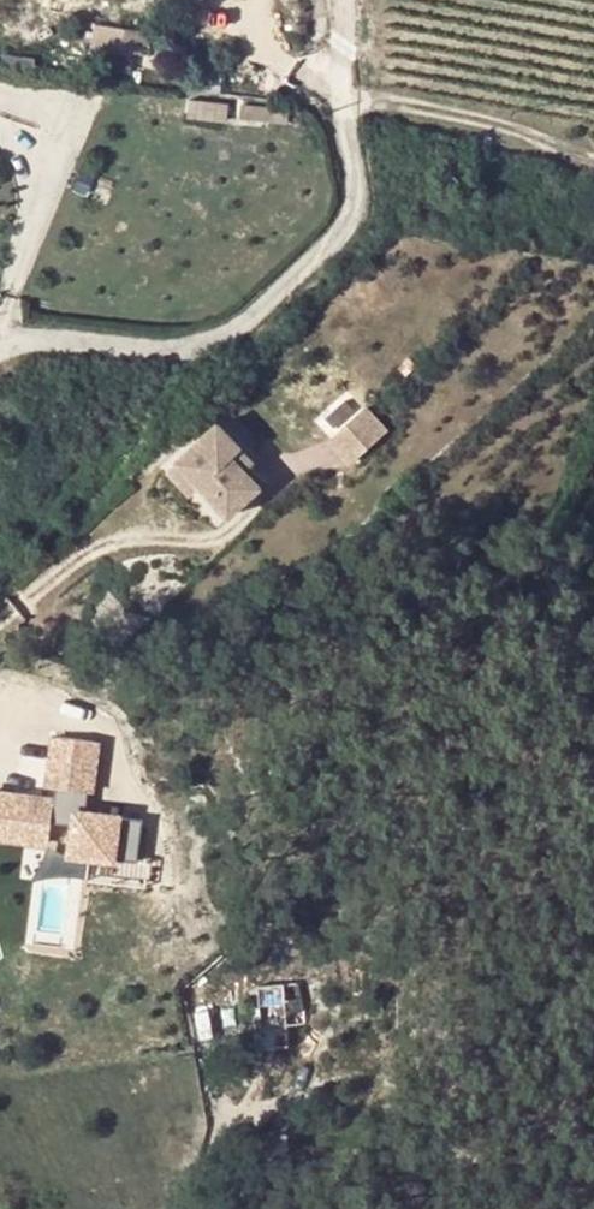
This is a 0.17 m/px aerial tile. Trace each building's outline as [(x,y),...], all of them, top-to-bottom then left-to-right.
[(141,30),(113,27),(110,47),(131,50),(131,45),(139,45),(141,30)] [(328,435),(350,460),(383,430),(362,405),(328,435)] [(240,445),(216,420),(167,466),(190,491),(199,482),(227,513),(259,484),(230,453),(240,445)] [(52,839),(56,819),(79,823),(75,852),(140,862),(147,820),(90,811),(93,790),(86,789),(94,739),(52,732),(44,783),(51,784),(49,796),(0,788),(0,831),(52,839)] [(299,982),(258,985),(259,1018),(253,1018),(254,1037),(291,1035),(290,1000),(299,1000),(299,982)]
